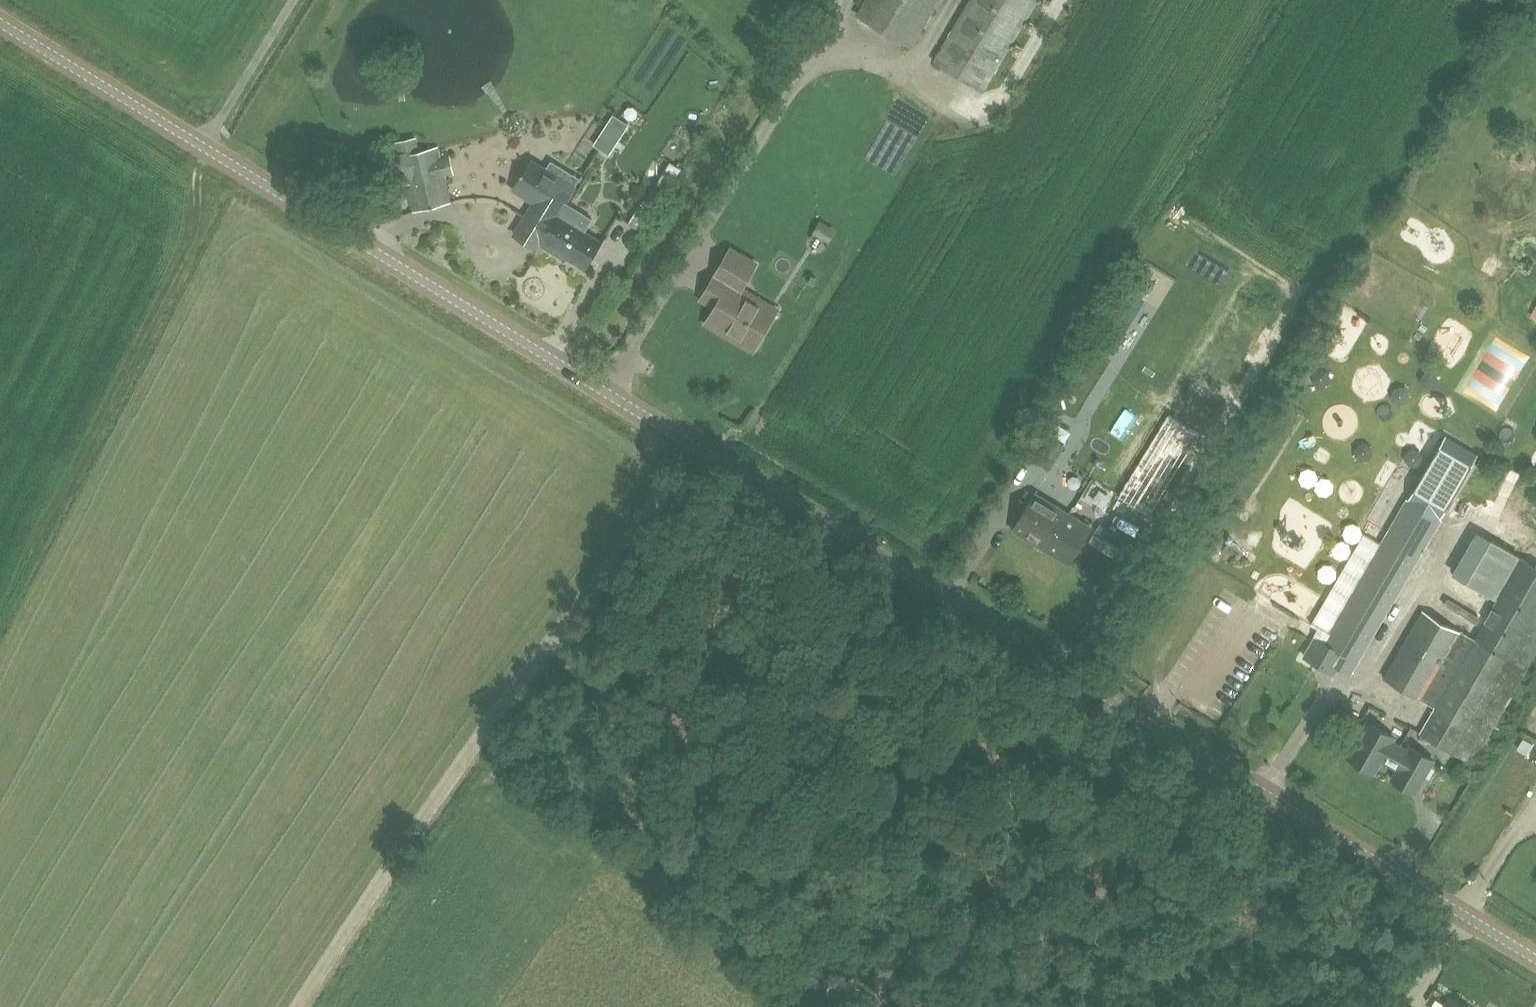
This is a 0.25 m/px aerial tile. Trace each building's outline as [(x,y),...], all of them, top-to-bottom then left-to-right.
[(921,28),(938,0),(866,0),(857,14),(911,46),(921,28)] [(993,72),(1037,0),(971,0),(945,43),(935,61),(983,89),(993,72)] [(613,113),(593,143),(609,153),(628,123),(613,113)] [(413,211),(451,202),(445,174),(454,172),(450,153),(440,156),(438,147),(415,153),(411,137),(396,140),(413,211)] [(581,177),(553,159),(547,168),(532,158),(513,187),(541,205),(533,217),(526,213),(513,232),(537,247),(541,240),(565,202),(581,177)] [(591,218),(565,202),(541,240),(555,248),(556,246),(573,257),(572,259),(584,266),(600,240),(584,230),(591,218)] [(759,265),(731,249),(703,296),(717,305),(707,321),(733,336),(735,333),(758,346),(776,316),(741,296),(759,265)] [(1282,298),(1249,278),(1130,478),(1119,495),(1150,514),(1212,413),(1282,298)] [(1084,334),(1112,350),(1132,315),(1105,299),(1085,334),(1084,334)] [(1050,469),(1065,445),(1040,432),(1025,455),(1050,469)] [(1438,442),(1323,642),(1342,653),(1335,666),(1351,675),(1473,463),(1471,462),(1476,454),(1466,449),(1462,456),(1438,442)] [(1013,529),(1041,546),(1063,510),(1035,493),(1013,529)] [(1091,526),(1063,510),(1041,546),(1069,562),(1091,526)] [(1125,537),(1113,530),(1109,537),(1121,544),(1125,537)] [(1521,555),(1492,539),(1466,583),(1495,599),(1521,555)] [(1420,732),(1470,761),(1535,647),(1535,564),(1521,555),(1473,639),(1420,732)] [(1473,639),(1421,609),(1382,675),(1434,707),(1473,639)] [(1370,723),(1349,758),(1352,760),(1353,762),(1359,766),(1362,765),(1375,774),(1383,761),(1400,771),(1393,781),(1416,794),(1435,762),(1412,749),(1411,752),(1394,742),(1396,739),(1370,723)] [(1450,996),(1444,1006),(1468,1006),(1450,996)]
